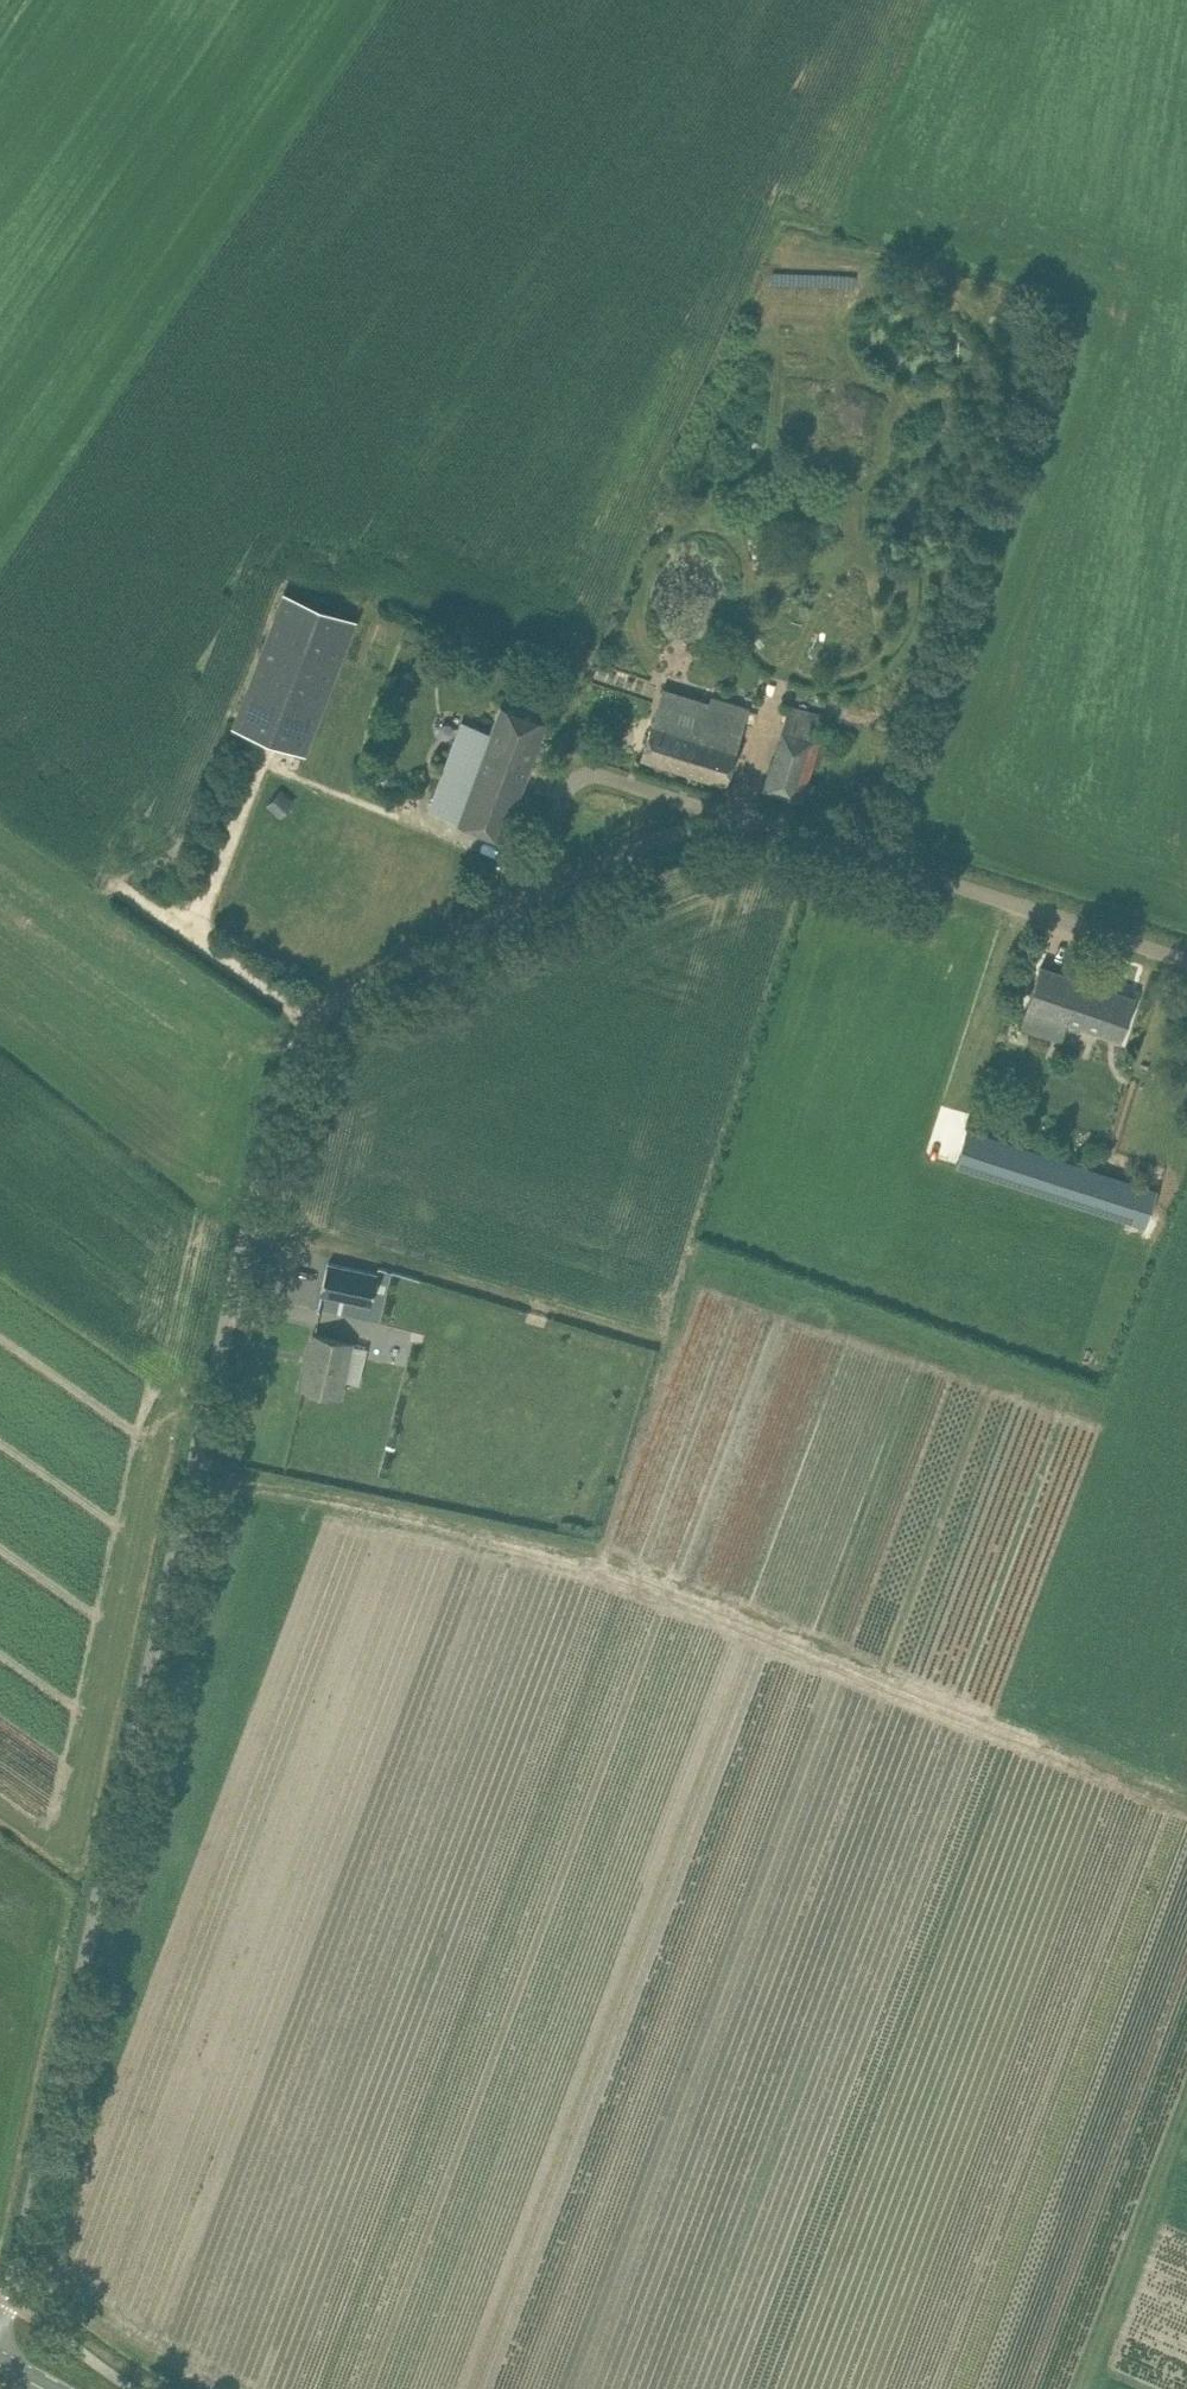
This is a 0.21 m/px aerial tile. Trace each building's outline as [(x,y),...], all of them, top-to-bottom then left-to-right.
[(233,724),(307,753),(358,618),(284,590),(233,724)] [(642,755),(727,782),(751,708),(714,696),(709,709),(689,702),(681,726),(654,718),(642,755)] [(791,704),(765,788),(802,799),(822,740),(815,738),(823,714),(791,704)] [(546,721),(523,713),(502,705),(493,731),(463,720),(429,809),(503,836),(546,721)] [(1136,995),(1041,964),(1027,1006),(1122,1036),(1136,995)] [(1156,1188),(969,1125),(957,1162),(1144,1225),(1156,1188)] [(332,1261),(325,1292),(371,1302),(378,1272),(332,1261)] [(353,1342),(338,1339),(315,1333),(310,1354),(314,1355),(312,1367),(308,1366),(303,1386),(341,1395),(353,1342)]
